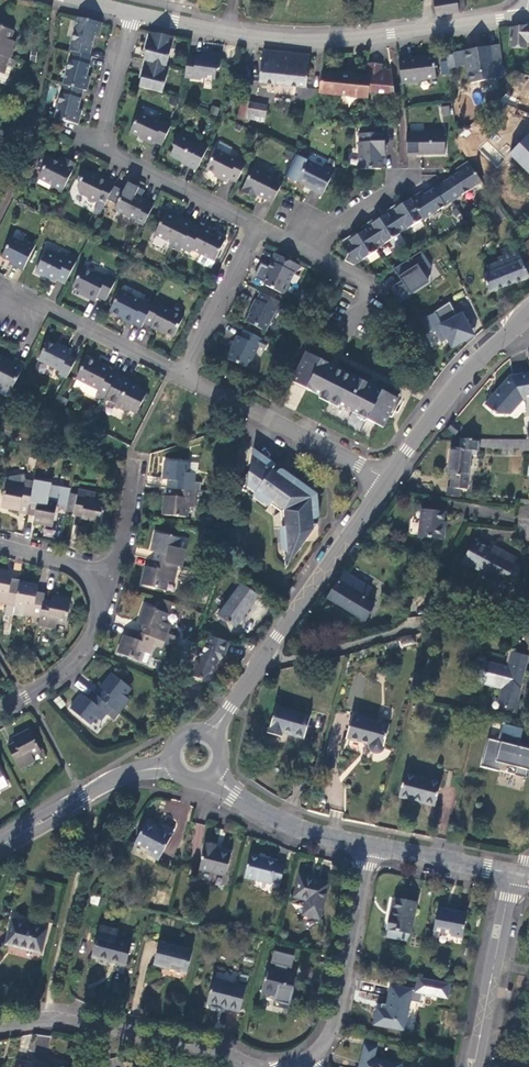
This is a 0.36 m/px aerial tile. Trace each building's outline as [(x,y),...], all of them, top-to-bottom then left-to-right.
[(465,0),(437,0),(435,0),(438,17),(466,11),(465,0)] [(102,22),(77,16),(68,50),(71,51),(88,56),(93,37),(95,31),(99,32),(102,22)] [(511,28),(510,49),(526,49),(527,43),(528,43),(528,25),(528,26),(511,28)] [(11,58),(17,42),(10,40),(14,31),(0,26),(0,55),(11,58)] [(174,37),(150,32),(143,60),(146,60),(167,66),(174,37)] [(503,67),(500,45),(457,51),(457,53),(458,66),(468,65),(470,83),(504,78),(504,76),(503,67)] [(71,51),(62,84),(82,90),(86,91),(88,81),(84,80),(86,75),(90,56),(88,56),(71,51)] [(309,57),(262,52),(259,83),(307,88),(309,57)] [(458,66),(457,53),(449,54),(451,67),(458,66)] [(15,59),(11,58),(0,55),(0,83),(7,85),(15,59)] [(188,57),(184,78),(200,81),(204,78),(215,80),(217,71),(219,69),(221,61),(219,59),(214,58),(211,60),(206,59),(207,57),(197,55),(196,58),(188,57)] [(408,60),(399,61),(402,85),(410,84),(419,83),(419,81),(436,79),(435,69),(437,66),(436,57),(408,60)] [(146,60),(138,87),(162,93),(169,66),(167,66),(146,60)] [(367,62),(366,76),(380,77),(381,68),(381,64),(367,62)] [(520,73),(503,67),(504,76),(516,80),(520,73)] [(321,71),(319,93),(366,98),(367,93),(390,95),(387,69),(381,68),(380,77),(366,76),(321,71)] [(520,73),(516,80),(507,96),(515,101),(528,78),(528,76),(520,73)] [(62,84),(53,118),(62,121),(78,125),(80,116),(76,115),(77,109),(82,90),(62,84)] [(245,119),(245,118),(250,101),(242,100),(238,117),(245,119)] [(250,101),(245,118),(249,119),(250,114),(264,117),(267,105),(250,101)] [(440,106),(442,117),(451,115),(449,105),(440,106)] [(154,144),(162,147),(171,126),(162,122),(162,124),(139,115),(130,135),(143,140),(142,142),(152,147),(154,144)] [(407,135),(407,156),(445,155),(444,133),(417,133),(407,135)] [(360,136),(359,171),(381,170),(381,157),(386,157),(386,143),(384,143),(384,135),(360,136)] [(510,155),(528,174),(528,135),(510,155)] [(187,168),(196,172),(208,147),(196,141),(194,145),(176,136),(171,145),(173,150),(169,157),(187,166),(187,168)] [(13,144),(5,141),(3,146),(11,149),(13,144)] [(220,143),(216,151),(228,157),(232,150),(220,143)] [(229,180),(236,184),(247,163),(238,158),(237,161),(228,157),(216,151),(206,171),(219,177),(218,179),(227,183),(229,180)] [(51,188),(61,194),(76,165),(65,160),(63,165),(49,158),(47,158),(42,156),(37,166),(42,169),(38,178),(52,185),(51,188)] [(295,157),(285,178),(287,179),(298,158),(295,157)] [(298,180),(307,162),(298,158),(287,179),(291,181),(298,179),(298,180)] [(457,173),(441,183),(452,201),(482,181),(468,161),(460,166),(462,169),(457,173)] [(322,197),(335,171),(325,166),(323,170),(307,162),(298,180),(297,182),(313,190),(312,191),(322,197)] [(257,197),(272,204),(279,189),(282,184),(253,169),(240,193),(255,201),(257,197)] [(93,213),(99,216),(107,201),(114,187),(115,184),(107,180),(107,182),(100,178),(100,176),(93,173),(89,174),(82,171),(74,187),(78,188),(79,194),(87,198),(88,202),(94,204),(97,203),(98,203),(93,213)] [(135,223),(143,227),(153,207),(145,203),(146,202),(141,199),(144,192),(128,183),(123,192),(114,187),(107,201),(116,206),(114,210),(135,221),(135,223)] [(452,201),(441,183),(425,194),(420,198),(418,195),(411,199),(423,219),(424,220),(452,201)] [(411,199),(410,199),(388,214),(401,234),(423,219),(411,199)] [(505,217),(496,206),(490,210),(491,211),(485,216),(494,230),(501,225),(498,222),(505,217)] [(401,234),(388,214),(365,229),(366,230),(378,249),(401,234)] [(169,247),(180,252),(182,248),(192,228),(194,225),(182,218),(180,222),(166,215),(155,236),(170,244),(169,247)] [(202,231),(192,228),(182,248),(192,253),(193,250),(215,261),(225,240),(203,229),(202,231)] [(351,264),(355,267),(379,251),(378,249),(366,230),(343,246),(348,255),(344,261),(351,264)] [(13,266),(23,272),(35,246),(24,240),(22,244),(12,239),(3,257),(13,263),(13,266)] [(503,256),(517,250),(515,245),(500,250),(503,256)] [(432,266),(421,250),(394,269),(401,280),(394,285),(400,299),(409,293),(410,294),(429,282),(423,272),(432,266)] [(528,277),(517,250),(503,256),(498,258),(499,262),(487,267),(488,273),(482,275),(489,293),(528,277)] [(57,279),(66,284),(76,262),(66,257),(65,259),(47,251),(36,273),(55,282),(57,279)] [(299,266),(275,253),(270,262),(271,263),(265,276),(267,277),(265,283),(266,287),(283,295),(288,293),(290,287),(289,283),(294,274),(295,275),(299,266)] [(98,297),(106,301),(117,279),(108,275),(107,277),(96,272),(95,275),(82,269),(73,287),(87,295),(86,297),(95,302),(98,297)] [(132,324),(142,328),(144,323),(153,305),(144,300),(143,302),(120,291),(110,312),(124,319),(123,322),(131,326),(132,324)] [(284,304),(260,292),(257,300),(255,299),(251,308),(252,308),(246,321),(266,332),(277,311),(280,313),(284,304)] [(153,305),(144,323),(151,326),(150,328),(159,332),(160,331),(173,338),(183,317),(162,307),(164,303),(156,299),(153,305)] [(457,315),(450,302),(434,311),(435,313),(423,319),(429,332),(431,331),(435,332),(441,342),(447,338),(452,347),(474,335),(462,313),(457,315)] [(268,343),(244,330),(241,338),(237,336),(232,345),(233,346),(227,359),(247,369),(259,348),(264,351),(268,343)] [(66,380),(75,362),(67,358),(70,351),(62,347),(60,350),(47,344),(38,361),(59,371),(57,375),(66,380)] [(307,352),(292,383),(298,385),(308,390),(330,400),(329,402),(328,402),(328,403),(329,403),(324,413),(371,437),(377,424),(384,427),(388,420),(387,420),(390,415),(390,416),(394,409),(399,412),(405,400),(307,352)] [(12,388),(25,364),(15,359),(12,363),(0,358),(0,386),(11,391),(12,388)] [(105,400),(118,376),(109,371),(109,370),(100,365),(99,366),(86,360),(76,380),(98,391),(95,397),(104,402),(105,400)] [(526,368),(506,372),(482,400),(492,410),(506,414),(520,397),(521,398),(528,396),(528,385),(528,377),(526,368)] [(130,381),(118,376),(105,400),(116,405),(116,408),(124,411),(128,410),(136,414),(145,394),(130,387),(131,384),(130,383),(130,381)] [(447,429),(454,435),(459,429),(452,424),(447,429)] [(227,438),(236,437),(236,429),(228,429),(227,438)] [(461,439),(459,449),(450,447),(447,474),(452,474),(450,488),(460,489),(467,490),(471,454),(471,450),(477,451),(478,446),(501,447),(501,453),(514,453),(514,447),(522,448),(523,450),(528,450),(528,439),(522,439),(485,440),(461,439)] [(37,454),(30,453),(28,465),(35,466),(37,454)] [(300,550),(323,515),(319,516),(318,513),(321,511),(322,509),(319,488),(281,469),(278,470),(273,468),(275,465),(252,453),(250,466),(235,495),(274,514),(279,540),(287,539),(288,541),(300,550)] [(178,489),(194,491),(194,483),(195,474),(189,473),(190,463),(165,460),(164,479),(169,480),(176,481),(175,489),(178,489)] [(29,509),(32,492),(34,482),(27,481),(26,475),(4,481),(5,485),(2,507),(20,511),(20,512),(28,514),(29,509)] [(450,488),(448,488),(447,496),(459,497),(460,489),(450,488)] [(194,508),(196,491),(194,491),(178,489),(178,496),(172,496),(165,495),(163,515),(187,517),(188,507),(194,508)] [(80,491),(75,511),(84,512),(82,518),(82,522),(100,526),(106,502),(96,500),(97,494),(80,491)] [(37,510),(35,517),(34,523),(53,527),(58,503),(49,501),(50,495),(32,492),(29,509),(37,510)] [(28,514),(28,516),(35,517),(37,510),(29,509),(28,514)] [(444,540),(445,527),(442,527),(443,521),(444,511),(422,509),(418,536),(444,540)] [(178,565),(179,565),(183,549),(177,548),(180,538),(156,533),(152,551),(156,552),(162,554),(161,561),(178,565)] [(518,558),(499,548),(497,552),(492,549),(475,539),(462,561),(479,571),(477,575),(503,590),(507,582),(512,585),(522,566),(516,562),(518,558)] [(162,554),(156,552),(154,560),(159,561),(161,561),(162,554)] [(154,560),(152,559),(150,567),(158,568),(159,561),(154,560)] [(174,583),(178,565),(161,561),(159,561),(158,568),(150,567),(146,566),(141,585),(166,591),(169,581),(174,583)] [(439,568),(430,563),(427,570),(436,574),(439,568)] [(13,617),(13,615),(19,587),(11,586),(12,581),(13,574),(0,571),(0,603),(7,604),(5,615),(13,617)] [(213,583),(216,574),(209,572),(207,572),(205,581),(213,583)] [(364,600),(371,588),(343,572),(328,598),(365,619),(374,606),(364,600)] [(430,594),(435,579),(428,577),(422,591),(430,594)] [(19,587),(13,615),(23,617),(24,614),(41,617),(43,605),(44,600),(44,599),(37,597),(38,592),(39,586),(20,581),(20,582),(19,587)] [(237,627),(259,596),(243,584),(220,615),(237,627)] [(41,617),(39,625),(56,629),(58,623),(67,624),(72,600),(53,596),(52,601),(51,607),(43,605),(41,617)] [(165,641),(176,646),(179,638),(168,634),(172,625),(166,623),(169,614),(145,605),(139,623),(143,625),(149,628),(147,635),(165,641)] [(149,628),(143,625),(140,632),(147,635),(149,628)] [(163,649),(165,641),(147,635),(140,632),(139,632),(136,638),(131,637),(125,635),(118,653),(141,661),(145,652),(150,654),(154,645),(163,649)] [(398,637),(401,647),(415,643),(412,634),(398,637)] [(231,643),(209,635),(205,648),(203,647),(192,675),(205,680),(212,672),(214,666),(217,667),(220,659),(222,661),(226,655),(231,643)] [(191,649),(193,643),(186,641),(184,647),(191,649)] [(508,666),(482,659),(477,681),(501,688),(498,702),(506,709),(520,706),(521,701),(518,699),(521,690),(519,688),(520,682),(522,682),(528,656),(512,651),(508,666)] [(112,707),(120,713),(130,700),(126,696),(132,688),(113,673),(101,688),(103,690),(109,694),(104,700),(112,707)] [(109,694),(103,690),(99,696),(104,700),(109,694)] [(98,695),(93,692),(89,698),(93,701),(98,695)] [(102,720),(112,707),(104,700),(99,696),(98,695),(93,701),(89,698),(84,694),(72,708),(91,724),(97,716),(102,720)] [(59,696),(55,700),(61,707),(66,703),(59,696)] [(277,705),(268,733),(281,737),(283,732),(304,738),(311,715),(277,705)] [(390,724),(353,715),(347,738),(370,744),(372,750),(374,751),(379,752),(382,750),(384,747),(390,724)] [(526,777),(528,766),(528,747),(527,746),(528,742),(520,741),(524,727),(502,722),(498,740),(488,738),(482,765),(500,770),(502,762),(517,766),(515,774),(526,777)] [(13,738),(15,742),(18,747),(11,751),(20,769),(36,761),(33,756),(41,751),(30,729),(13,738)] [(18,747),(15,742),(8,746),(11,751),(18,747)] [(400,796),(417,800),(435,805),(440,782),(405,773),(400,796)] [(159,860),(174,832),(163,826),(161,831),(146,823),(136,843),(151,851),(149,854),(159,860)] [(200,870),(227,876),(233,853),(217,849),(218,846),(206,843),(200,870)] [(278,861),(251,855),(245,877),(272,884),(273,881),(281,883),(286,866),(277,864),(278,861)] [(330,883),(300,875),(295,897),(307,900),(304,915),(321,920),(330,883)] [(99,897),(91,894),(89,903),(97,905),(99,897)] [(389,929),(410,933),(417,901),(395,897),(391,916),(390,915),(387,928),(389,929)] [(468,913),(438,907),(434,930),(451,933),(451,935),(463,937),(468,913)] [(48,929),(13,919),(6,944),(42,954),(48,929)] [(101,927),(93,957),(127,966),(132,944),(117,941),(119,932),(101,927)] [(407,941),(410,933),(389,929),(387,937),(407,941)] [(193,950),(160,942),(155,964),(187,972),(193,950)] [(276,970),(268,968),(262,992),(276,996),(274,1005),(288,1009),(297,976),(285,973),(287,966),(292,968),(295,956),(275,951),(272,963),(277,964),(276,970)] [(450,983),(419,977),(416,990),(412,989),(391,985),(385,1013),(376,1011),(374,1023),(404,1029),(410,1000),(420,1002),(422,993),(447,998),(450,983)] [(246,987),(215,979),(209,1004),(240,1012),(246,987)] [(402,1063),(374,1056),(376,1047),(364,1044),(359,1066),(401,1066),(402,1063)]
